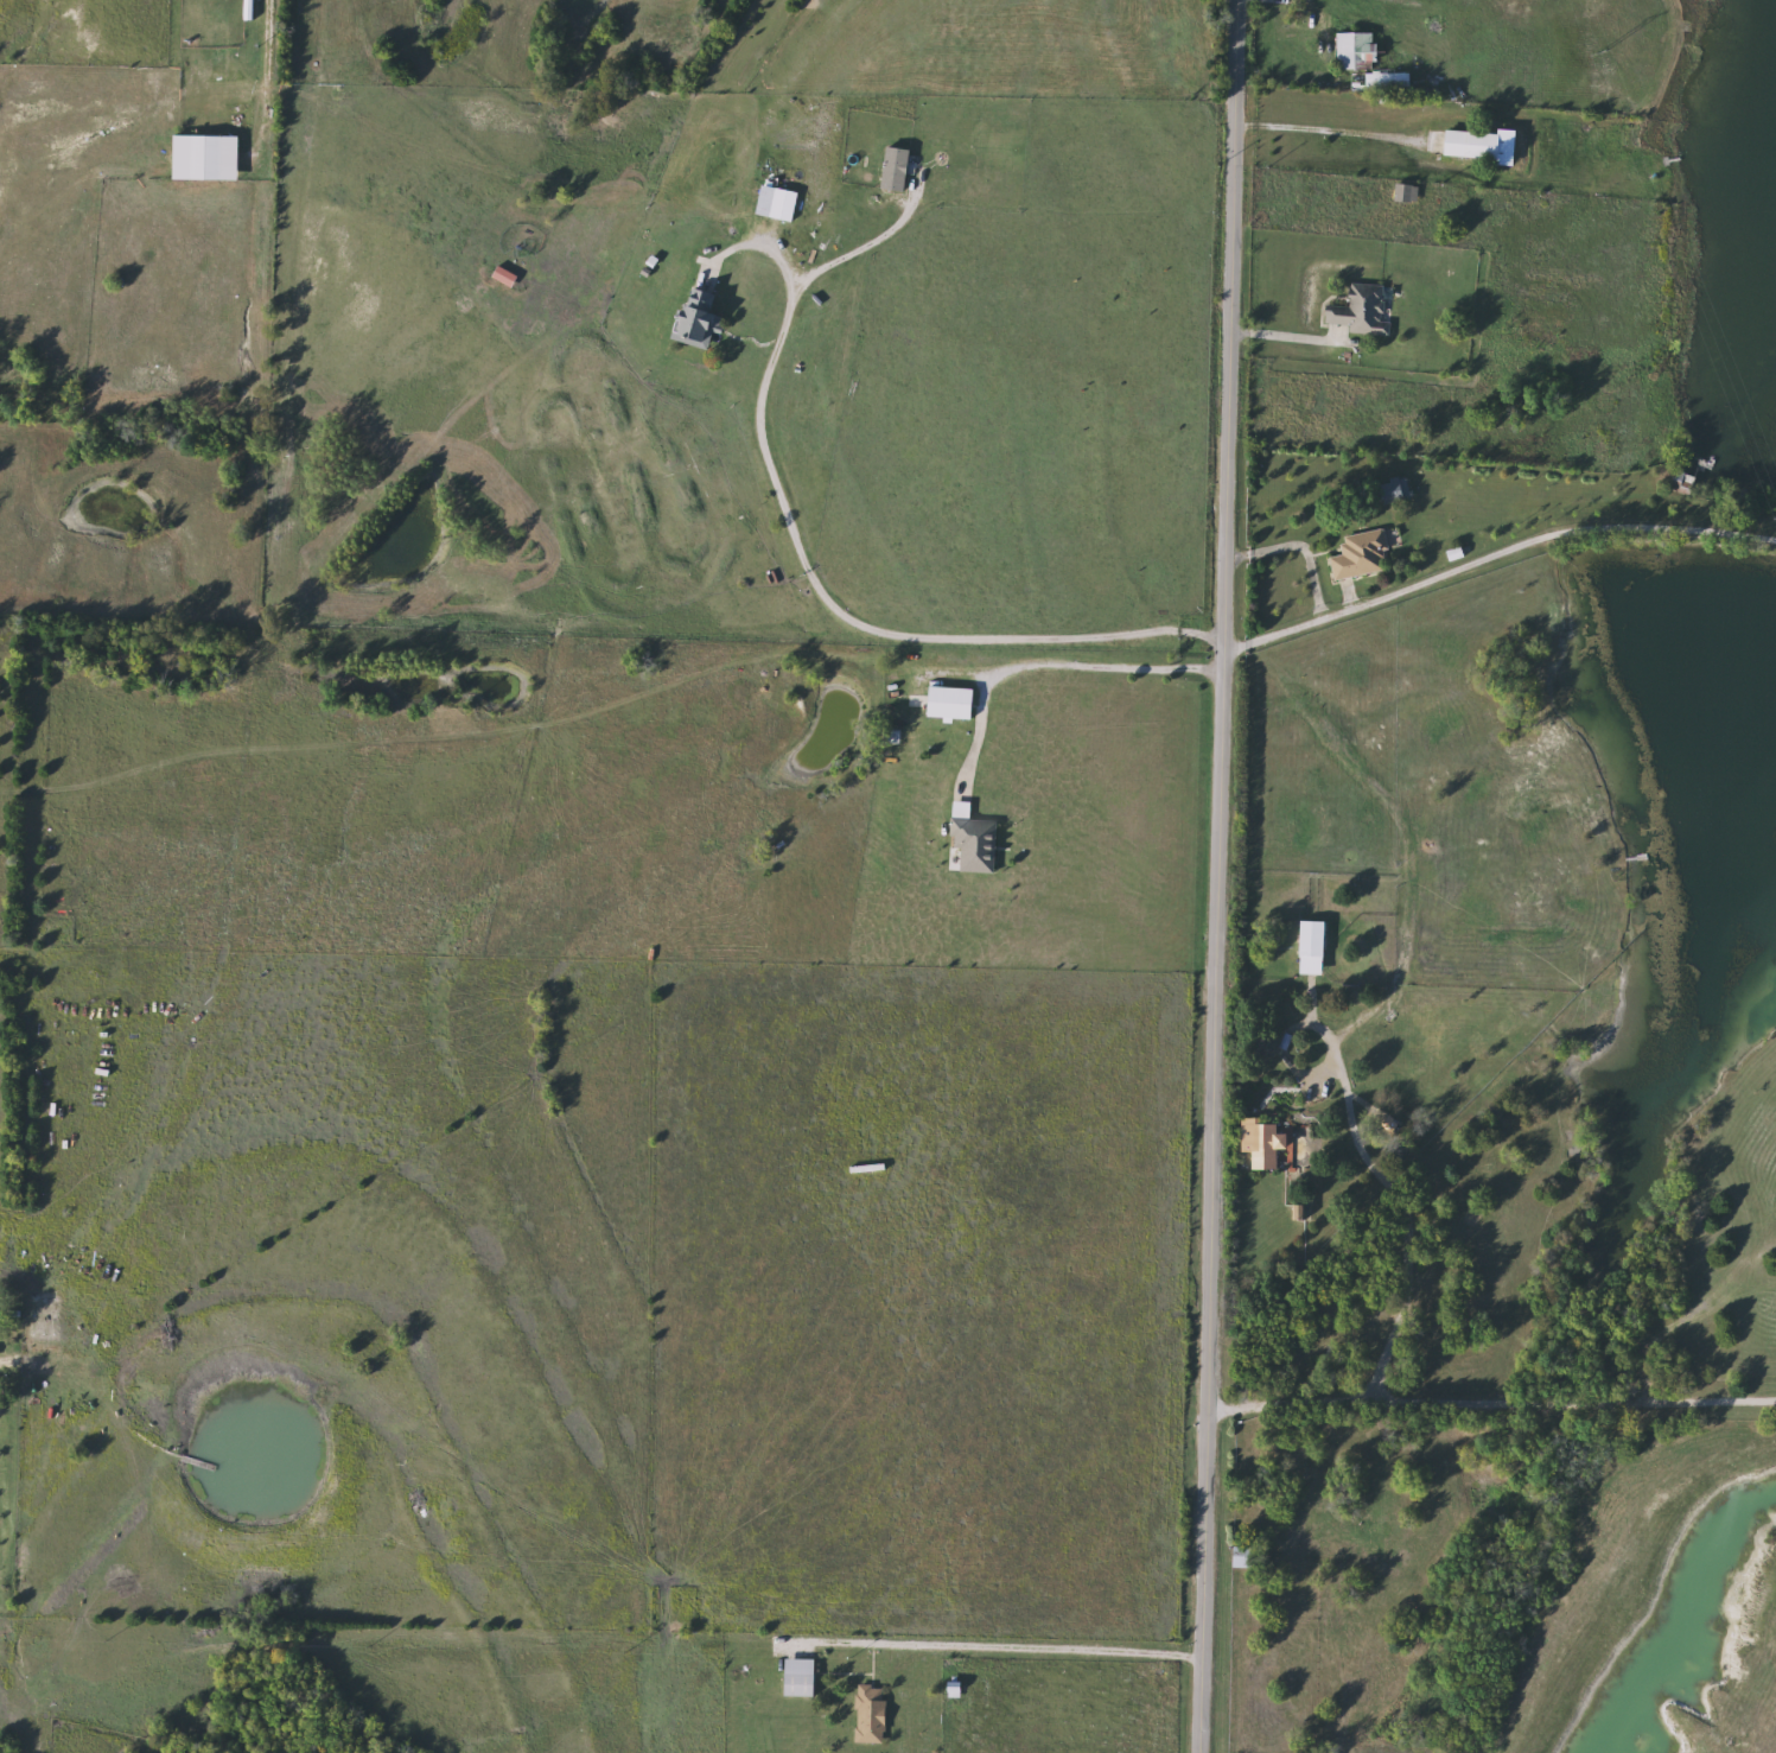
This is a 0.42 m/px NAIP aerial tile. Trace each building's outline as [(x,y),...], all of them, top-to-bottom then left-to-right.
[(1338,68),(1338,33),(1375,33),(1375,68),(1338,68)] [(1521,131),(1520,163),(1447,159),(1449,129),(1502,133),(1502,129),(1521,131)] [(177,180),(177,135),(242,135),(242,180),(177,180)] [(1395,203),(1396,185),(1421,185),(1420,203),(1395,203)] [(794,223),(771,217),(777,188),(801,192),(794,223)] [(1394,336),(1352,334),(1352,324),(1325,324),(1326,305),(1352,307),(1354,284),(1387,285),(1386,320),(1394,322),(1394,336)] [(674,338),(690,286),(721,296),(717,313),(726,316),(721,332),(717,331),(711,350),(674,338)] [(1673,490),(1678,471),(1697,476),(1691,495),(1673,490)] [(1414,498),(1388,507),(1380,483),(1407,475),(1414,498)] [(1343,538),(1386,529),(1393,571),(1336,582),(1331,558),(1347,555),(1343,538)] [(976,688),(976,720),(930,719),(931,687),(976,688)] [(965,850),(951,849),(953,819),(1000,821),(998,874),(963,872),(965,850)] [(1303,958),(1303,922),(1329,922),(1329,958),(1303,958)] [(1254,1168),(1254,1154),(1245,1154),(1245,1122),(1309,1122),(1309,1168),(1254,1168)] [(788,1659),(817,1659),(817,1696),(788,1696),(788,1659)] [(887,1687),(887,1742),(858,1742),(859,1687),(887,1687)]
